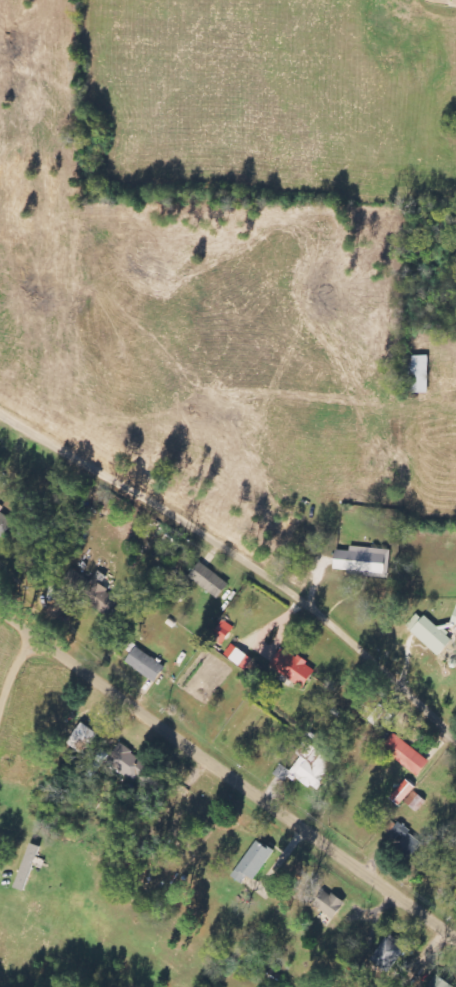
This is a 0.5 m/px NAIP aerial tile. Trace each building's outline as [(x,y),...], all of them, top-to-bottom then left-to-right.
[(429,356),(411,356),(410,394),(428,394),(429,356)] [(0,505),(0,535),(5,538),(14,521),(1,514),(5,508),(0,505)] [(389,578),(392,551),(351,546),(350,552),(337,550),(334,572),(389,578)] [(218,599),(230,585),(201,562),(189,577),(218,599)] [(173,576),(160,567),(153,578),(167,586),(173,576)] [(121,600),(101,586),(107,577),(99,572),(81,598),(109,617),(121,600)] [(412,631),(439,657),(454,641),(427,616),(412,631)] [(235,627),(222,621),(213,640),(226,646),(235,627)] [(240,666),(248,656),(232,644),(225,654),(240,666)] [(126,663),(156,683),(166,667),(136,648),(126,663)] [(305,688),(317,670),(282,648),(271,667),(305,688)] [(69,746),(86,755),(98,733),(81,723),(69,746)] [(419,777),(430,761),(394,734),(383,750),(419,777)] [(292,772),(281,765),(275,774),(285,781),(290,774),(317,793),(337,763),(305,742),(297,754),(302,757),(292,772)] [(108,762),(139,784),(151,765),(120,744),(108,762)] [(400,807),(417,789),(408,780),(391,798),(400,807)] [(407,804),(417,809),(423,797),(413,792),(407,804)] [(414,855),(424,842),(399,824),(390,837),(414,855)] [(248,876),(254,881),(275,853),(259,841),(233,875),(243,883),(248,876)] [(15,888),(24,891),(41,848),(32,844),(15,888)] [(315,906),(335,920),(346,905),(326,890),(315,906)] [(372,961),(388,974),(406,950),(389,937),(372,961)] [(439,975),(430,986),(454,986),(439,975)]
